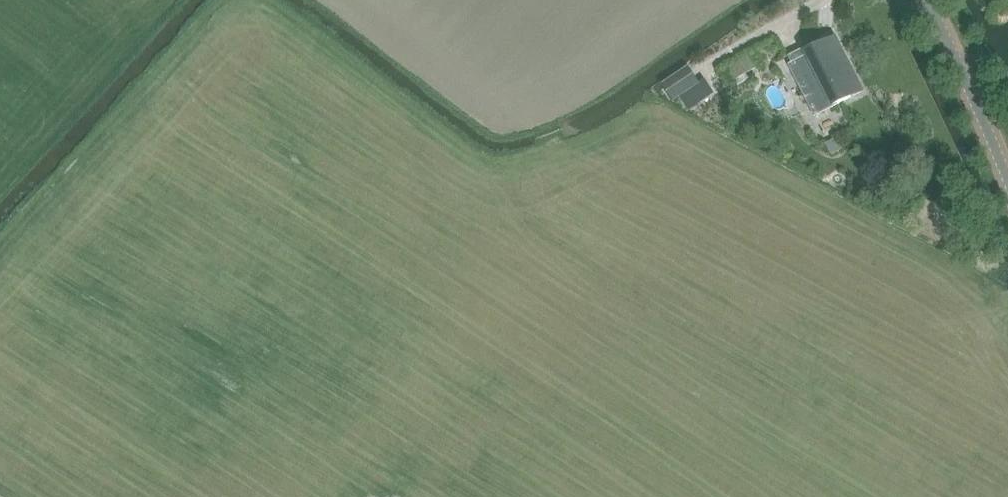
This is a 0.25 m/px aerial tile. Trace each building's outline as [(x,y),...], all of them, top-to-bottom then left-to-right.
[(791,66),(815,116),(863,91),(836,39),(804,55),(806,59),(791,66)] [(737,79),(756,68),(749,56),(729,67),(737,79)] [(673,101),(700,82),(688,65),(660,83),(673,101)]
